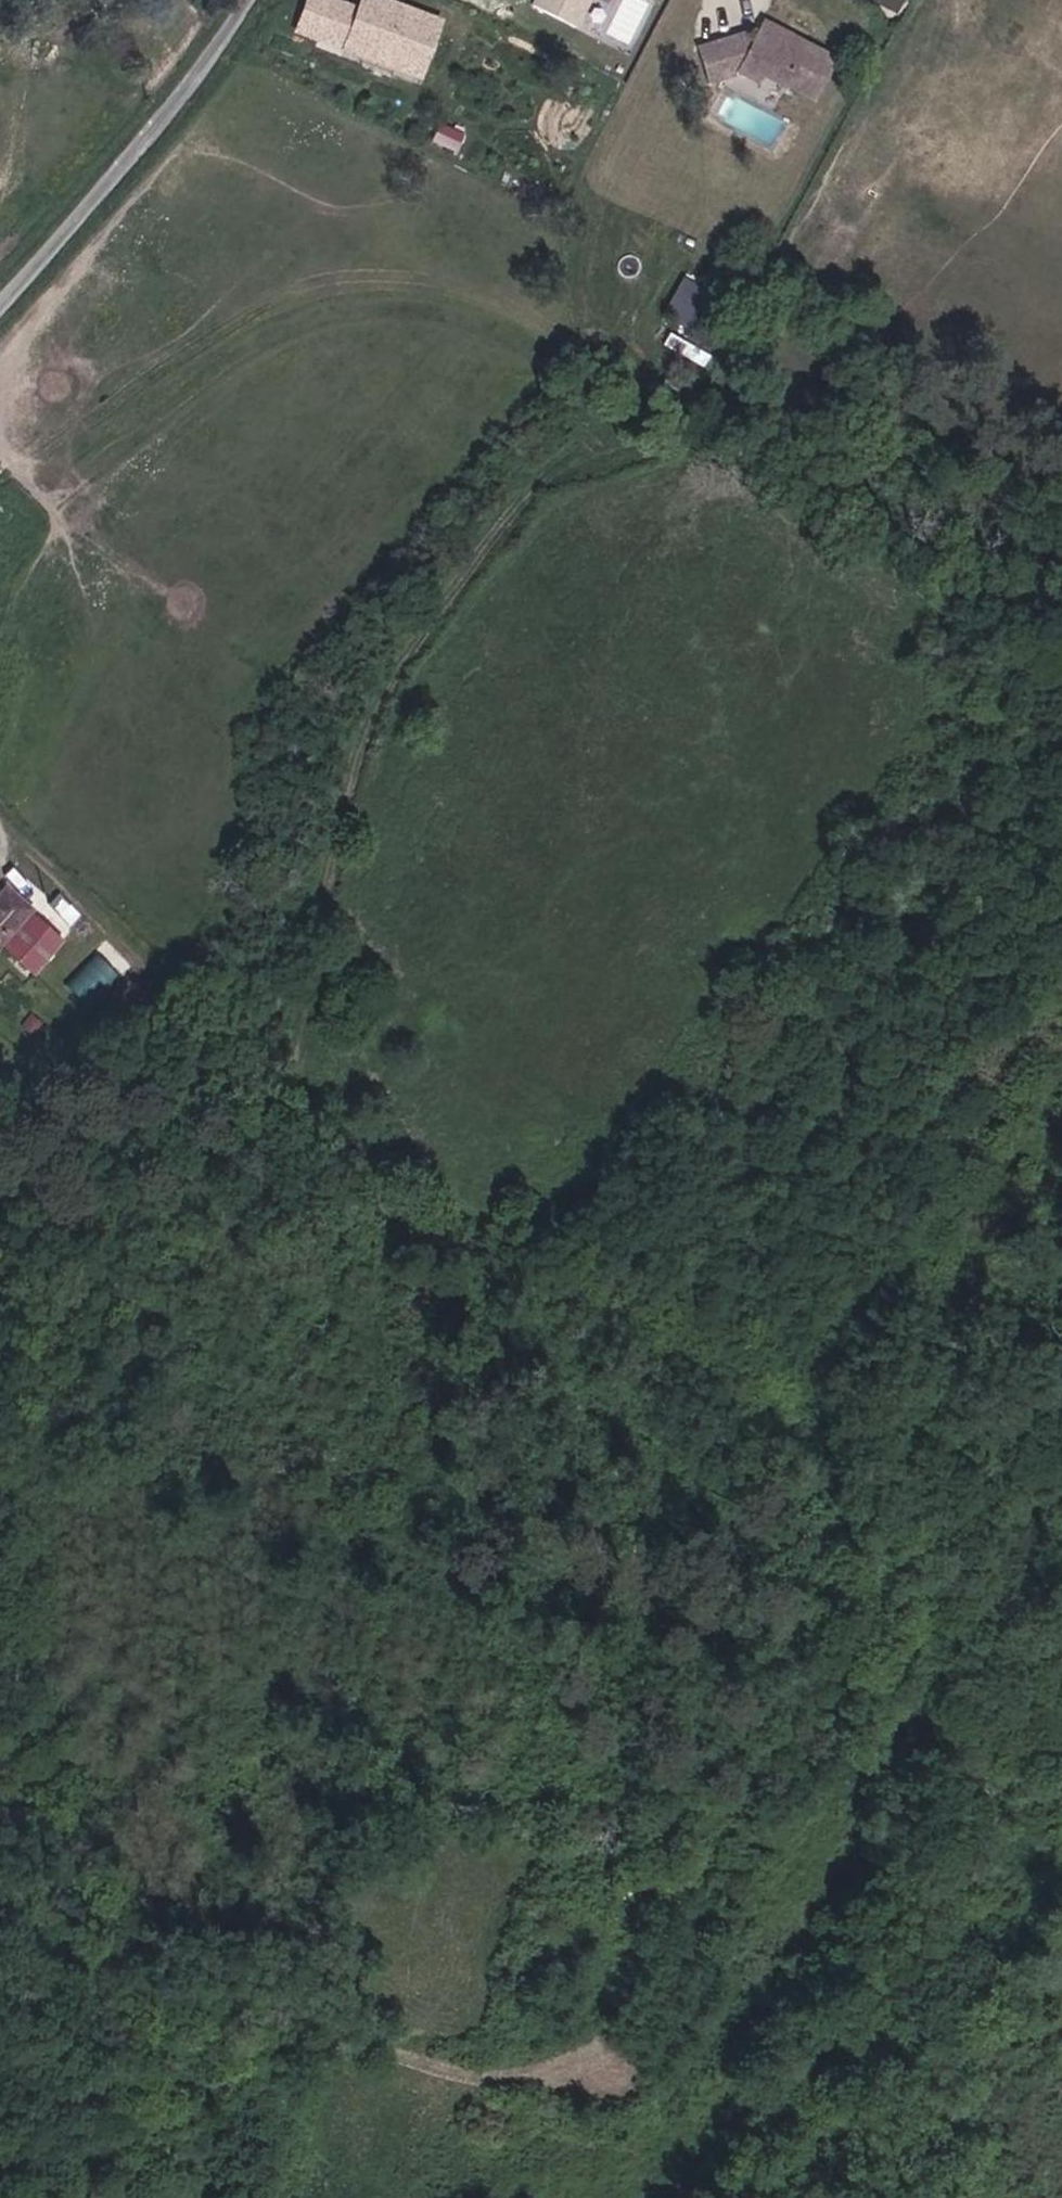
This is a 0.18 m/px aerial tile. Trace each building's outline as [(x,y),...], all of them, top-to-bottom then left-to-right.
[(297,33),(423,82),(447,18),(399,0),(362,0),(359,7),(342,0),(310,0),(297,33)] [(595,0),(536,0),(533,6),(580,30),(595,0)] [(761,32),(756,43),(733,45),(733,39),(716,43),(820,95),(836,65),(765,25),(761,32)] [(756,43),(761,32),(733,39),(733,45),(756,43)] [(699,47),(711,82),(740,72),(814,105),(820,95),(716,43),(699,47)] [(18,897),(0,917),(0,951),(4,955),(39,914),(18,897)] [(72,943),(39,914),(4,955),(38,983),(72,943)]
